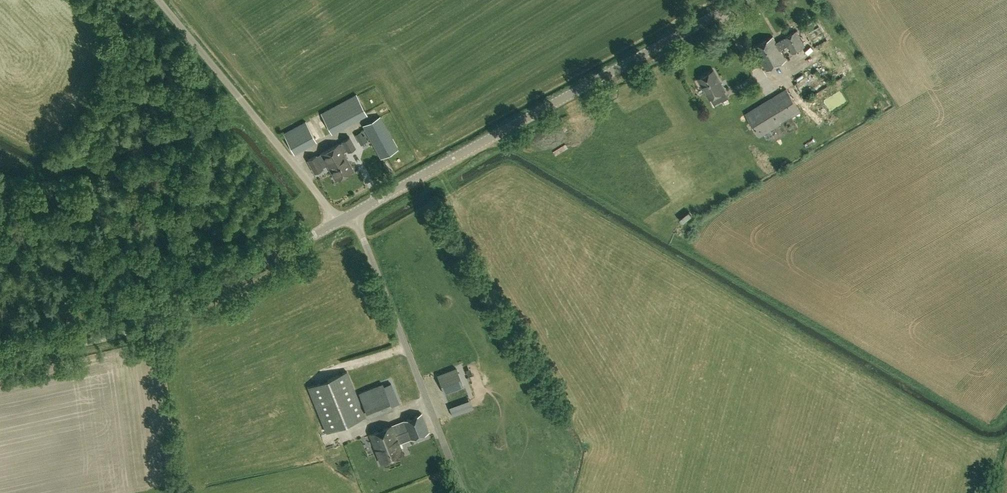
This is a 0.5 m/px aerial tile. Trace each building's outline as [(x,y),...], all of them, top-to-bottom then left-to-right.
[(774,37),(754,47),(767,71),(787,60),(781,50),(788,45),(793,54),(805,47),(796,31),(784,38),(777,43),(774,37)] [(833,71),(833,61),(825,60),(825,71),(833,71)] [(814,68),(795,80),(804,94),(805,94),(815,88),(819,94),(834,92),(855,79),(852,79),(851,74),(838,76),(828,82),(826,82),(817,68),(814,68)] [(714,70),(699,78),(710,99),(725,91),(714,70)] [(759,137),(780,124),(787,134),(798,127),(792,117),(800,112),(786,89),(744,114),(759,137)] [(332,132),(367,114),(356,94),(321,112),(332,132)] [(363,125),(381,158),(397,149),(380,116),(363,125)] [(306,121),(283,133),(294,153),(316,141),(306,121)] [(339,143),(330,148),(321,153),(317,156),(316,155),(308,160),(315,172),(323,168),(323,167),(328,164),(336,179),(353,170),(343,152),(347,149),(348,151),(356,147),(350,137),(343,140),(343,141),(339,144),(339,143)] [(443,390),(462,383),(456,368),(437,375),(443,390)] [(366,417),(347,372),(309,388),(327,433),(366,417)] [(387,382),(383,384),(383,383),(359,393),(369,418),(393,409),(392,406),(397,405),(387,382)] [(465,402),(450,407),(453,416),(468,410),(465,402)] [(368,434),(370,438),(376,453),(377,452),(381,464),(384,463),(385,464),(400,459),(400,457),(404,455),(403,452),(404,451),(401,443),(428,432),(420,414),(368,434)]
